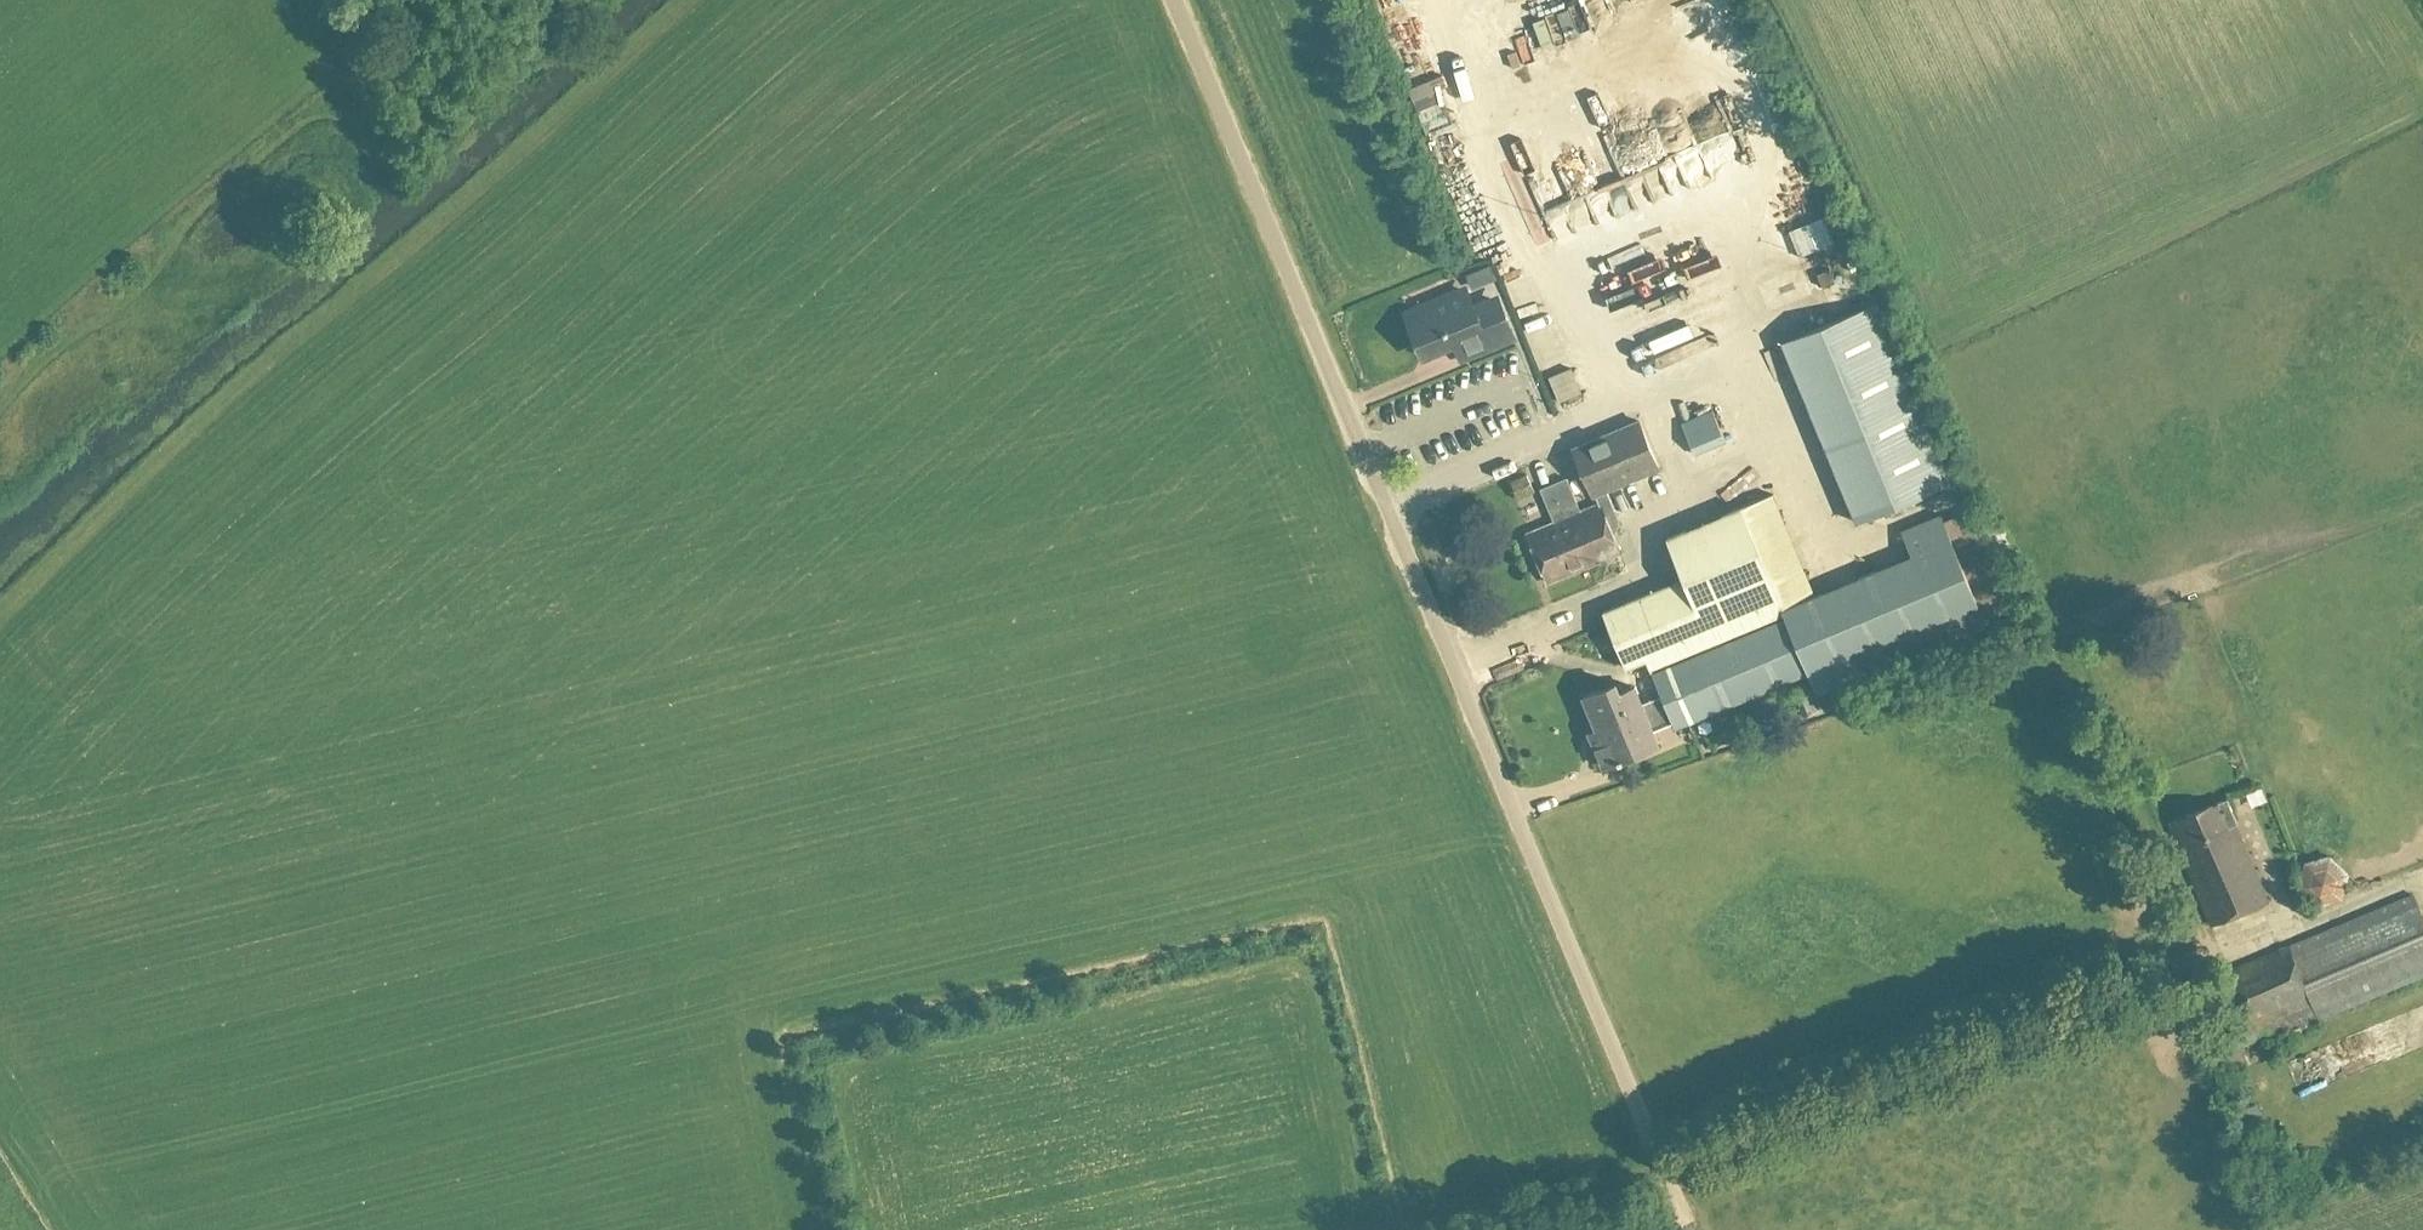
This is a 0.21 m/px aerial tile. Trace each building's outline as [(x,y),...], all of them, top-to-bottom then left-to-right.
[(1451,9),(1453,0),(1412,0),(1451,9)] [(1651,202),(1675,186),(1660,163),(1636,179),(1651,202)] [(1551,237),(1642,198),(1630,170),(1539,208),(1551,237)] [(1471,263),(1472,268),(1465,269),(1469,284),(1488,280),(1483,260),(1471,263)] [(1831,268),(1818,273),(1823,286),(1836,281),(1831,268)] [(1464,290),(1414,310),(1431,349),(1462,336),(1469,354),(1511,336),(1496,300),(1472,310),(1464,290)] [(1515,309),(1523,333),(1552,324),(1544,300),(1515,309)] [(1878,302),(1784,341),(1859,521),(1952,482),(1878,302)] [(1678,304),(1644,313),(1652,346),(1675,340),(1670,319),(1681,316),(1678,304)] [(1577,394),(1562,349),(1536,357),(1552,403),(1577,394)] [(1714,410),(1683,422),(1695,453),(1726,441),(1714,410)] [(1622,521),(1616,508),(1608,488),(1659,466),(1639,419),(1573,447),(1594,495),(1595,494),(1599,503),(1528,532),(1548,582),(1622,552),(1614,534),(1622,521)] [(1647,708),(1598,727),(1590,731),(1604,766),(1661,743),(1655,728),(1672,720),(1674,726),(1810,672),(1818,692),(1987,625),(1986,624),(2012,613),(1970,508),(1944,518),(1943,514),(1903,530),(1912,553),(1815,592),(1775,493),(1668,536),(1685,578),(1604,610),(1626,665),(1647,657),(1662,694),(1644,702),(1647,708)] [(1647,708),(1644,702),(1637,684),(1620,691),(1616,681),(1584,694),(1598,727),(1647,708)] [(2226,798),(2168,823),(2212,924),(2268,899),(2235,823),(2237,822),(2226,798)] [(2319,905),(2343,898),(2350,872),(2334,854),(2306,860),(2298,885),(2319,905)] [(2250,1017),(2208,1034),(2190,992),(2172,998),(2202,1066),(2220,1059),(2225,1070),(2245,1064),(2260,1058),(2254,1045),(2261,1042),(2258,1036),(2422,970),(2422,914),(2414,894),(2294,947),(2293,946),(2232,970),(2250,1017)]
